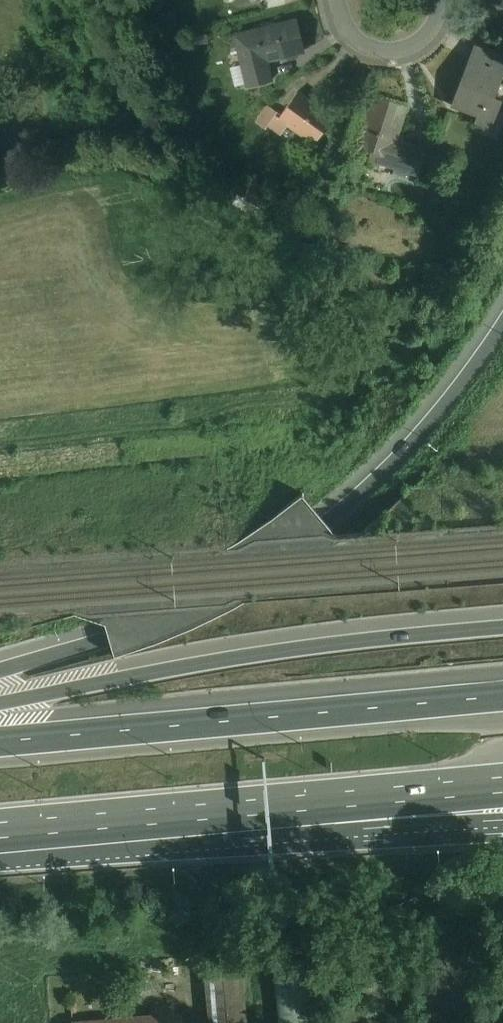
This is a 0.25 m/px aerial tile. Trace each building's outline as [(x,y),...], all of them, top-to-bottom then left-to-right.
[(302,50),(295,19),(233,34),(240,63),(229,66),(235,85),(245,82),(246,86),(273,79),(268,59),(302,50)] [(492,129),(502,100),(496,97),(502,78),(502,57),(476,47),(453,106),(478,115),(475,123),(492,129)] [(287,124),(313,143),(333,116),(297,91),(281,112),(267,103),(255,120),(264,127),(267,124),(279,134),(287,124)] [(392,174),(414,181),(416,176),(419,177),(428,149),(396,138),(406,106),(374,96),(358,147),(371,151),(368,161),(394,169),(392,174)] [(360,174),(347,170),(342,183),(356,188),(360,174)] [(243,197),(237,194),(232,204),(258,217),(272,190),(252,179),(243,197)] [(237,968),(208,968),(209,1022),(237,1022),(237,968)] [(183,1013),(176,1014),(176,1006),(156,1008),(157,1016),(80,1022),(184,1022),(183,1013)]
